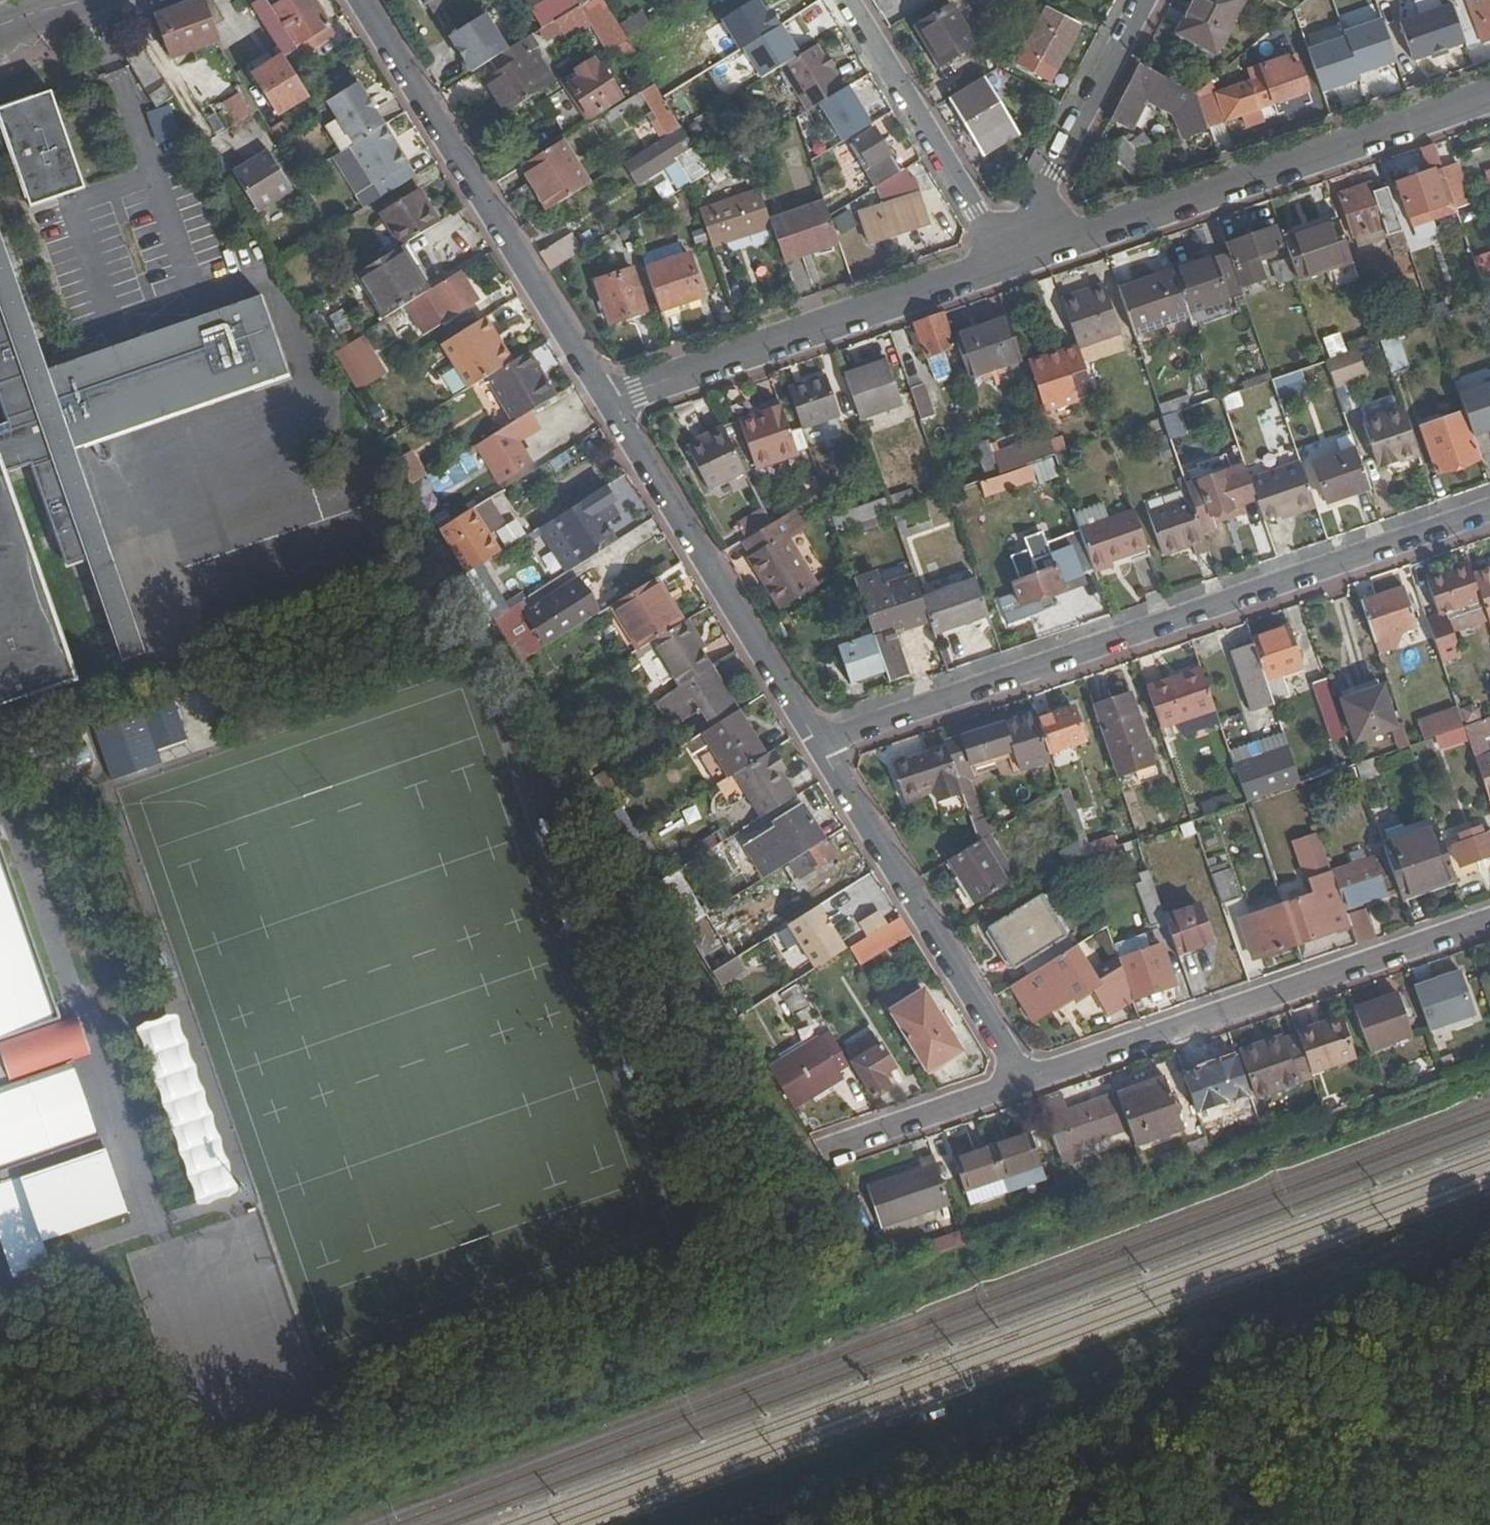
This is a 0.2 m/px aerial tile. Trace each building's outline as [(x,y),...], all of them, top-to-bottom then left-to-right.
[(154,15),(169,58),(216,42),(201,0),(198,0),(154,15)] [(259,19),(277,48),(282,56),(328,27),(310,0),(287,0),(259,19)] [(555,21),(567,40),(591,26),(607,51),(625,40),(624,38),(618,28),(601,0),(588,0),(583,3),(555,21)] [(675,8),(688,0),(670,0),(675,8)] [(1216,56),(1246,1),(1244,0),(1197,0),(1177,36),(1216,56)] [(1315,27),(1320,26),(1315,11),(1328,6),(1326,0),(1306,0),(1293,11),(1301,33),(1315,27)] [(1320,26),(1333,21),(1334,24),(1353,17),(1352,14),(1371,7),(1369,0),(1326,0),(1328,6),(1315,11),(1320,26)] [(1465,49),(1489,40),(1489,0),(1479,0),(1474,2),(1473,0),(1448,0),(1450,5),(1451,7),(1463,43),(1465,49)] [(1411,61),(1463,43),(1451,7),(1450,5),(1398,23),(1411,61)] [(939,67),(975,45),(950,6),(915,28),(939,67)] [(1024,54),(1055,71),(1079,27),(1048,10),(1024,54)] [(618,28),(624,38),(649,24),(642,13),(618,28)] [(484,15),(448,37),(471,73),(493,59),(500,54),(506,51),(484,15)] [(1382,17),(1345,30),(1360,74),(1397,61),(1382,17)] [(1301,33),(1324,98),(1339,93),(1315,27),(1301,33)] [(721,28),(675,57),(688,78),(723,57),(715,45),(726,38),(721,28)] [(484,80),(505,114),(554,83),(534,52),(540,49),(531,35),(506,51),(500,54),(507,65),(500,70),(484,80)] [(654,57),(641,35),(630,42),(643,63),(654,57)] [(822,58),(814,45),(779,67),(807,113),(842,91),(830,71),(834,68),(827,56),(822,58)] [(282,56),(277,48),(247,67),(253,75),(282,56)] [(126,59),(129,64),(145,89),(161,80),(142,49),(126,59)] [(500,54),(493,59),(500,70),(507,65),(500,54)] [(1049,82),(1055,71),(1024,54),(1018,65),(1049,82)] [(280,119),(310,99),(305,92),(288,65),(282,56),(253,75),(280,119)] [(1200,101),(1208,126),(1307,93),(1299,67),(1289,70),(1286,60),(1261,68),(1264,79),(1200,101)] [(578,79),(569,85),(589,118),(618,101),(593,61),(574,73),(578,79)] [(1140,63),(1109,120),(1128,130),(1145,99),(1174,114),(1189,138),(1209,129),(1208,126),(1200,101),(1197,93),(1196,94),(1140,63)] [(565,78),(569,85),(578,79),(574,73),(565,78)] [(860,107),(877,100),(865,75),(849,83),(860,107)] [(981,80),(947,100),(983,157),(1016,136),(981,80)] [(326,104),(329,109),(359,89),(356,85),(326,104)] [(172,98),(165,86),(148,96),(156,108),(172,98)] [(257,110),(244,89),(237,94),(250,114),(257,110)] [(323,128),(339,154),(349,148),(383,127),(359,89),(329,109),(336,120),(323,128)] [(641,96),(639,93),(613,109),(617,117),(644,100),(657,120),(656,127),(662,138),(678,128),(653,89),(641,96)] [(0,109),(0,115),(31,205),(84,186),(51,91),(0,109)] [(225,101),(239,122),(250,114),(237,94),(225,101)] [(349,148),(373,186),(404,166),(406,165),(398,150),(395,152),(391,144),(393,143),(383,127),(349,148)] [(708,174),(680,128),(657,143),(644,151),(624,163),(636,183),(678,157),(693,183),(708,174)] [(886,180),(898,173),(872,131),(854,143),(866,163),(861,166),(874,187),(886,180)] [(1109,148),(1131,172),(1145,160),(1155,151),(1144,139),(1133,149),(1122,137),(1109,148)] [(561,141),(521,166),(531,182),(536,179),(554,208),(589,186),(561,141)] [(1432,145),(1420,149),(1430,175),(1398,186),(1404,204),(1419,198),(1421,205),(1435,200),(1441,215),(1455,210),(1449,191),(1439,164),(1432,145)] [(234,172),(258,211),(292,191),(268,151),(234,172)] [(1453,159),(1439,164),(1449,191),(1462,187),(1453,159)] [(1145,160),(1131,172),(1137,179),(1151,168),(1145,160)] [(373,186),(380,199),(412,179),(404,166),(373,186)] [(908,180),(901,171),(898,173),(886,180),(893,201),(874,208),(879,221),(863,226),(869,243),(928,222),(912,179),(908,180)] [(549,211),(554,208),(536,179),(531,182),(549,211)] [(1402,232),(1385,184),(1373,188),(1370,180),(1337,192),(1351,232),(1383,221),(1388,237),(1402,232)] [(1449,191),(1455,210),(1469,206),(1462,187),(1449,191)] [(380,211),(402,247),(408,243),(438,224),(416,189),(380,211)] [(768,220),(759,192),(698,213),(710,246),(771,227),(768,220)] [(1419,198),(1404,204),(1412,225),(1441,215),(1435,200),(1421,205),(1419,198)] [(828,216),(823,201),(768,220),(771,227),(782,260),(799,254),(798,249),(835,236),(828,216)] [(1281,231),(1290,260),(1294,270),(1348,251),(1334,212),(1281,231)] [(1216,219),(1225,246),(1227,246),(1242,290),(1265,282),(1257,258),(1280,250),(1273,230),(1237,243),(1227,215),(1216,219)] [(1383,221),(1351,232),(1357,248),(1388,237),(1383,221)] [(1395,256),(1408,251),(1402,232),(1388,237),(1395,256)] [(0,436),(0,460),(1,460),(6,475),(32,466),(68,565),(82,561),(117,662),(145,652),(75,453),(63,416),(48,372),(0,236),(0,398),(12,432),(0,436)] [(799,254),(837,242),(835,236),(798,249),(799,254)] [(549,272),(571,258),(561,242),(539,256),(549,272)] [(402,247),(400,248),(419,278),(427,273),(408,243),(402,247)] [(400,248),(360,273),(388,317),(426,293),(428,292),(419,278),(400,248)] [(1229,298),(1241,294),(1227,252),(1214,256),(1229,298)] [(1172,269),(1187,313),(1229,298),(1214,256),(1214,254),(1172,269)] [(688,256),(644,269),(659,310),(702,295),(688,256)] [(1478,277),(1489,272),(1489,256),(1473,262),(1478,277)] [(1277,286),(1297,279),(1294,270),(1290,260),(1271,267),(1277,286)] [(594,281),(610,324),(646,312),(631,269),(594,281)] [(1132,331),(1133,333),(1187,314),(1187,313),(1172,269),(1117,287),(1132,331)] [(360,273),(355,276),(382,320),(388,317),(360,273)] [(428,292),(426,293),(444,321),(476,301),(458,273),(428,292)] [(1077,347),(1078,350),(1132,331),(1117,287),(1115,281),(1060,300),(1077,347)] [(48,372),(63,416),(75,453),(290,377),(262,297),(48,372)] [(941,314),(912,324),(915,333),(909,335),(914,351),(921,349),(924,357),(926,356),(942,351),(953,347),(941,314)] [(485,317),(440,345),(468,389),(487,377),(511,362),(485,317)] [(952,339),(967,379),(1020,360),(1006,320),(952,339)] [(1322,340),(1329,360),(1345,355),(1338,335),(1322,340)] [(1396,337),(1380,343),(1391,376),(1408,370),(1396,337)] [(365,343),(341,358),(360,389),(385,374),(365,343)] [(1043,412),(1093,394),(1078,350),(1077,347),(1022,366),(1027,381),(1032,380),(1043,412)] [(942,351),(926,356),(930,369),(946,363),(942,351)] [(1329,360),(1327,361),(1336,385),(1363,375),(1355,351),(1345,355),(1329,360)] [(511,362),(487,377),(514,421),(528,413),(555,396),(528,352),(511,362)] [(884,358),(842,373),(858,419),(901,404),(884,358)] [(1453,381),(1458,395),(1489,384),(1489,368),(1453,381)] [(1278,395),(1304,388),(1300,372),(1273,379),(1278,395)] [(824,377),(787,390),(801,430),(806,428),(834,419),(839,417),(824,377)] [(1213,391),(1216,399),(1221,397),(1235,392),(1232,384),(1213,391)] [(1473,437),(1489,431),(1489,384),(1458,395),(1465,413),(1473,437)] [(921,385),(908,390),(919,421),(932,416),(921,385)] [(1158,408),(1162,417),(1191,407),(1188,397),(1158,408)] [(1191,407),(1162,417),(1166,431),(1179,426),(1216,413),(1221,412),(1219,405),(1223,404),(1221,397),(1216,399),(1191,407)] [(780,406),(738,422),(755,469),(797,454),(780,406)] [(1376,467),(1417,452),(1403,410),(1361,425),(1376,467)] [(514,421),(483,440),(506,478),(530,463),(516,439),(536,427),(528,413),(514,421)] [(1471,445),(1475,444),(1473,437),(1465,413),(1461,415),(1471,445)] [(986,434),(997,463),(1007,459),(991,414),(980,418),(986,434)] [(1477,462),(1471,445),(1461,415),(1420,429),(1436,475),(1477,462)] [(815,441),(840,435),(837,420),(812,427),(815,441)] [(1043,427),(1047,437),(1066,430),(1062,420),(1043,427)] [(1179,426),(1166,431),(1175,456),(1188,452),(1179,426)] [(743,472),(721,427),(705,435),(706,438),(687,447),(708,489),(743,472)] [(983,467),(997,463),(986,434),(973,439),(983,467)] [(1049,444),(1053,455),(1065,451),(1063,444),(1055,447),(1054,443),(1049,444)] [(1328,503),(1370,488),(1357,449),(1314,464),(1328,503)] [(396,460),(410,485),(425,475),(411,451),(396,460)] [(1188,452),(1175,456),(1180,471),(1193,466),(1188,452)] [(997,463),(1000,473),(1011,469),(1007,459),(997,463)] [(78,683),(6,475),(1,460),(0,460),(0,709),(78,683)] [(1052,460),(1026,469),(1030,481),(1056,473),(1052,460)] [(1256,499),(1263,519),(1277,514),(1293,509),(1295,514),(1315,507),(1299,461),(1249,478),(1256,499)] [(1193,466),(1180,471),(1185,484),(1186,486),(1198,482),(1193,466)] [(1190,497),(1202,532),(1214,527),(1211,517),(1232,510),(1231,508),(1242,504),(1256,499),(1249,478),(1244,466),(1198,482),(1186,486),(1190,497)] [(1030,481),(1026,469),(980,484),(985,497),(1030,481)] [(593,495),(539,528),(565,572),(615,542),(604,524),(598,513),(602,510),(614,501),(606,487),(593,495)] [(886,498),(890,511),(914,503),(910,490),(885,498),(886,498)] [(829,512),(822,492),(796,508),(806,525),(829,512)] [(1194,553),(1207,548),(1202,532),(1190,497),(1147,511),(1161,554),(1182,546),(1181,543),(1189,540),(1190,543),(1194,553)] [(831,517),(836,530),(890,511),(886,498),(831,517)] [(484,501),(478,504),(486,517),(479,521),(488,535),(500,528),(484,501)] [(914,503),(890,511),(899,539),(931,528),(921,501),(914,503)] [(464,572),(465,574),(480,565),(477,560),(496,548),(488,535),(479,521),(486,517),(478,504),(452,520),(438,529),(464,572)] [(756,553),(749,558),(747,559),(777,606),(815,583),(786,538),(806,525),(796,508),(770,524),(768,525),(747,537),(756,553)] [(1293,509),(1277,514),(1279,520),(1295,514),(1293,509)] [(609,521),(602,510),(598,513),(604,524),(609,521)] [(1080,533),(1094,574),(1112,567),(1110,561),(1146,548),(1134,512),(1109,520),(1079,531),(1080,533)] [(1084,577),(1094,574),(1080,533),(1046,544),(1028,551),(1010,557),(1020,582),(1012,585),(1019,605),(1064,589),(1063,585),(1067,583),(1057,555),(1074,549),(1084,577)] [(1028,551),(1046,544),(1042,533),(1024,539),(1028,551)] [(747,537),(739,542),(749,558),(756,553),(747,537)] [(1082,578),(1084,577),(1074,549),(1057,555),(1067,583),(1082,578)] [(465,574),(476,592),(480,599),(495,590),(480,565),(465,574)] [(1471,575),(1468,566),(1425,581),(1437,616),(1426,620),(1440,662),(1459,656),(1452,634),(1487,622),(1480,601),(1471,575)] [(904,587),(917,623),(927,619),(920,599),(909,567),(897,571),(902,587),(904,587)] [(1471,575),(1480,601),(1487,622),(1489,627),(1489,568),(1471,575)] [(877,576),(854,583),(866,616),(888,608),(877,576)] [(1083,583),(1082,578),(1067,583),(1063,585),(1064,589),(1083,583)] [(655,579),(649,583),(676,627),(682,623),(655,579)] [(578,580),(525,612),(546,647),(599,614),(578,580)] [(927,619),(932,634),(987,615),(974,580),(920,599),(927,619)] [(609,608),(636,651),(653,641),(676,627),(649,583),(611,606),(609,608)] [(885,671),(888,681),(905,675),(891,632),(917,623),(904,587),(902,587),(885,593),(890,607),(888,608),(866,616),(869,625),(873,636),(885,671)] [(1402,589),(1360,604),(1372,641),(1416,627),(1402,589)] [(495,590),(480,599),(491,618),(506,609),(495,590)] [(506,609),(491,618),(508,645),(528,633),(519,617),(525,612),(518,601),(506,609)] [(688,620),(682,623),(700,652),(705,649),(688,620)] [(676,627),(653,641),(679,686),(706,669),(709,667),(700,652),(682,623),(676,627)] [(1287,627),(1250,640),(1253,647),(1264,679),(1301,666),(1287,627)] [(852,682),(885,671),(873,636),(840,647),(852,682)] [(1264,679),(1253,647),(1231,655),(1251,711),(1272,704),(1264,679)] [(679,686),(669,692),(677,705),(689,698),(696,710),(696,711),(707,729),(728,716),(724,711),(730,708),(706,669),(679,686)] [(1198,669),(1146,687),(1159,726),(1174,721),(1212,708),(1198,669)] [(1345,737),(1325,679),(1312,684),(1332,741),(1345,737)] [(1357,740),(1391,728),(1377,687),(1343,699),(1357,740)] [(669,692),(651,703),(667,728),(685,717),(677,705),(669,692)] [(1093,714),(1116,779),(1138,772),(1141,781),(1155,776),(1127,696),(1108,702),(1110,709),(1093,714)] [(173,697),(93,725),(112,779),(161,762),(156,749),(187,738),(173,697)] [(677,705),(685,717),(696,710),(689,698),(677,705)] [(1108,702),(1091,708),(1093,714),(1110,709),(1108,702)] [(1476,702),(1458,707),(1462,723),(1480,718),(1476,702)] [(724,711),(728,716),(733,713),(730,708),(724,711)] [(1030,708),(942,739),(944,744),(1032,713),(1030,708)] [(1071,708),(1034,721),(1046,754),(1046,755),(1083,742),(1071,708)] [(1417,723),(1423,742),(1434,738),(1463,728),(1456,709),(1417,723)] [(707,729),(703,732),(731,777),(733,776),(765,756),(737,711),(733,713),(728,716),(707,729)] [(945,748),(961,794),(977,789),(969,764),(1009,750),(1014,765),(1046,754),(1034,721),(1032,713),(944,744),(945,748)] [(1489,805),(1489,756),(1484,758),(1478,741),(1489,737),(1489,718),(1463,728),(1468,743),(1489,802),(1489,805)] [(1391,728),(1399,750),(1409,747),(1401,724),(1391,728)] [(1463,728),(1434,738),(1437,744),(1440,743),(1443,752),(1468,743),(1463,728)] [(1228,752),(1233,768),(1288,749),(1283,733),(1228,752)] [(187,738),(156,749),(161,762),(191,752),(187,738)] [(85,746),(61,750),(64,765),(88,761),(85,746)] [(938,802),(961,794),(945,748),(892,766),(905,802),(920,797),(919,795),(917,788),(931,783),(934,790),(938,802)] [(1233,768),(1246,803),(1301,784),(1288,749),(1233,768)] [(733,776),(746,798),(760,820),(795,799),(779,774),(785,771),(773,751),(765,756),(733,776)] [(1046,754),(1014,765),(1018,775),(1049,764),(1046,755),(1046,754)] [(731,777),(717,785),(731,807),(746,798),(733,776),(731,777)] [(919,795),(934,790),(931,783),(917,788),(919,795)] [(1059,791),(1073,834),(1082,832),(1067,789),(1059,791)] [(1229,796),(1200,805),(1204,817),(1233,808),(1229,796)] [(730,853),(750,886),(788,863),(821,843),(797,805),(771,821),(773,824),(730,853)] [(1437,828),(1383,846),(1401,896),(1454,877),(1437,828)] [(696,846),(702,856),(729,839),(724,831),(723,829),(696,846)] [(1092,844),(1096,855),(1137,841),(1133,829),(1092,844)] [(1484,838),(1482,832),(1476,834),(1478,840),(1454,848),(1461,868),(1489,858),(1489,835),(1484,838)] [(1304,878),(1310,897),(1315,895),(1310,880),(1331,873),(1319,836),(1296,845),(1307,877),(1304,878)] [(977,841),(947,859),(958,878),(974,905),(1008,884),(980,839),(977,841)] [(821,843),(788,863),(796,877),(797,879),(818,866),(831,859),(821,843)] [(54,1152),(14,1034),(60,1018),(0,847),(0,1171),(54,1152)] [(836,867),(831,859),(818,866),(824,875),(836,867)] [(1373,861),(1332,875),(1338,893),(1342,892),(1348,908),(1393,893),(1383,864),(1375,866),(1373,861)] [(797,879),(796,877),(785,884),(792,895),(824,875),(818,866),(797,879)] [(656,881),(678,927),(701,916),(679,870),(656,881)] [(1210,876),(1220,906),(1237,900),(1227,871),(1210,876)] [(1328,933),(1350,926),(1346,915),(1338,893),(1332,875),(1331,873),(1310,880),(1315,895),(1328,933)] [(974,905),(958,878),(953,881),(970,907),(974,905)] [(1136,885),(1149,922),(1163,917),(1151,879),(1136,885)] [(1281,907),(1295,946),(1328,935),(1328,933),(1315,895),(1310,897),(1281,907)] [(1011,969),(1022,963),(1062,937),(1037,896),(986,928),(1011,969)] [(818,906),(788,925),(815,968),(845,949),(818,906)] [(1263,957),(1295,946),(1281,907),(1249,918),(1263,957)] [(1350,926),(1357,945),(1374,939),(1364,909),(1346,915),(1350,926)] [(1151,927),(1165,922),(1163,917),(1149,922),(1151,927)] [(906,930),(899,918),(848,949),(856,961),(906,930)] [(1180,954),(1208,944),(1198,918),(1171,928),(1180,954)] [(691,922),(682,928),(691,943),(700,938),(691,922)] [(1022,963),(1028,972),(1050,959),(1069,948),(1062,937),(1022,963)] [(1104,1011),(1132,1001),(1117,961),(1092,978),(1072,946),(1069,948),(1050,959),(1055,967),(1013,991),(1024,1011),(1066,986),(1072,996),(1075,1000),(1091,990),(1104,1011)] [(1117,961),(1132,1001),(1173,986),(1159,946),(1117,961)] [(738,957),(714,972),(722,985),(746,971),(738,957)] [(1413,988),(1428,1031),(1474,1015),(1460,972),(1413,988)] [(787,1017),(807,1004),(795,984),(774,996),(787,1017)] [(1030,1021),(1072,996),(1066,986),(1024,1011),(1030,1021)] [(888,1014),(924,1073),(959,1051),(923,993),(888,1014)] [(1354,1010),(1368,1049),(1411,1035),(1397,995),(1354,1010)] [(176,1016),(140,1027),(198,1201),(234,1189),(176,1016)] [(1311,1031),(1342,1021),(1340,1016),(1309,1027),(1311,1031)] [(6,1251),(9,1250),(16,1270),(52,1258),(45,1237),(129,1207),(108,1146),(87,1152),(83,1140),(95,1135),(71,1062),(79,1059),(98,1052),(84,1017),(67,1023),(62,1025),(60,1018),(14,1034),(54,1152),(0,1171),(0,1233),(6,1251)] [(1294,1032),(1295,1034),(1309,1073),(1354,1057),(1342,1021),(1311,1031),(1309,1027),(1294,1032)] [(1255,1097),(1310,1078),(1309,1073),(1295,1034),(1278,1040),(1277,1037),(1239,1050),(1255,1097)] [(849,1064),(878,1046),(871,1035),(842,1053),(849,1064)] [(767,1067),(793,1108),(829,1087),(824,1078),(836,1071),(816,1039),(767,1067)] [(892,1069),(878,1046),(849,1064),(871,1099),(888,1089),(880,1076),(892,1069)] [(87,1152),(108,1146),(79,1059),(71,1062),(95,1135),(83,1140),(87,1152)] [(790,1110),(793,1108),(767,1067),(765,1068),(790,1110)] [(824,1078),(829,1087),(841,1079),(836,1071),(824,1078)] [(1118,1099),(1166,1083),(1164,1077),(1116,1093),(1118,1099)] [(1125,1119),(1134,1145),(1182,1129),(1166,1083),(1118,1099),(1125,1119)] [(1077,1135),(1125,1119),(1118,1099),(1116,1093),(1080,1106),(1078,1101),(1067,1104),(1077,1135)] [(956,1158),(967,1191),(1043,1165),(1032,1133),(956,1158)] [(881,1227),(949,1204),(933,1155),(920,1160),(922,1167),(868,1185),(881,1227)] [(889,1422),(891,1426),(899,1423),(897,1419),(897,1417),(888,1420),(889,1422)]
